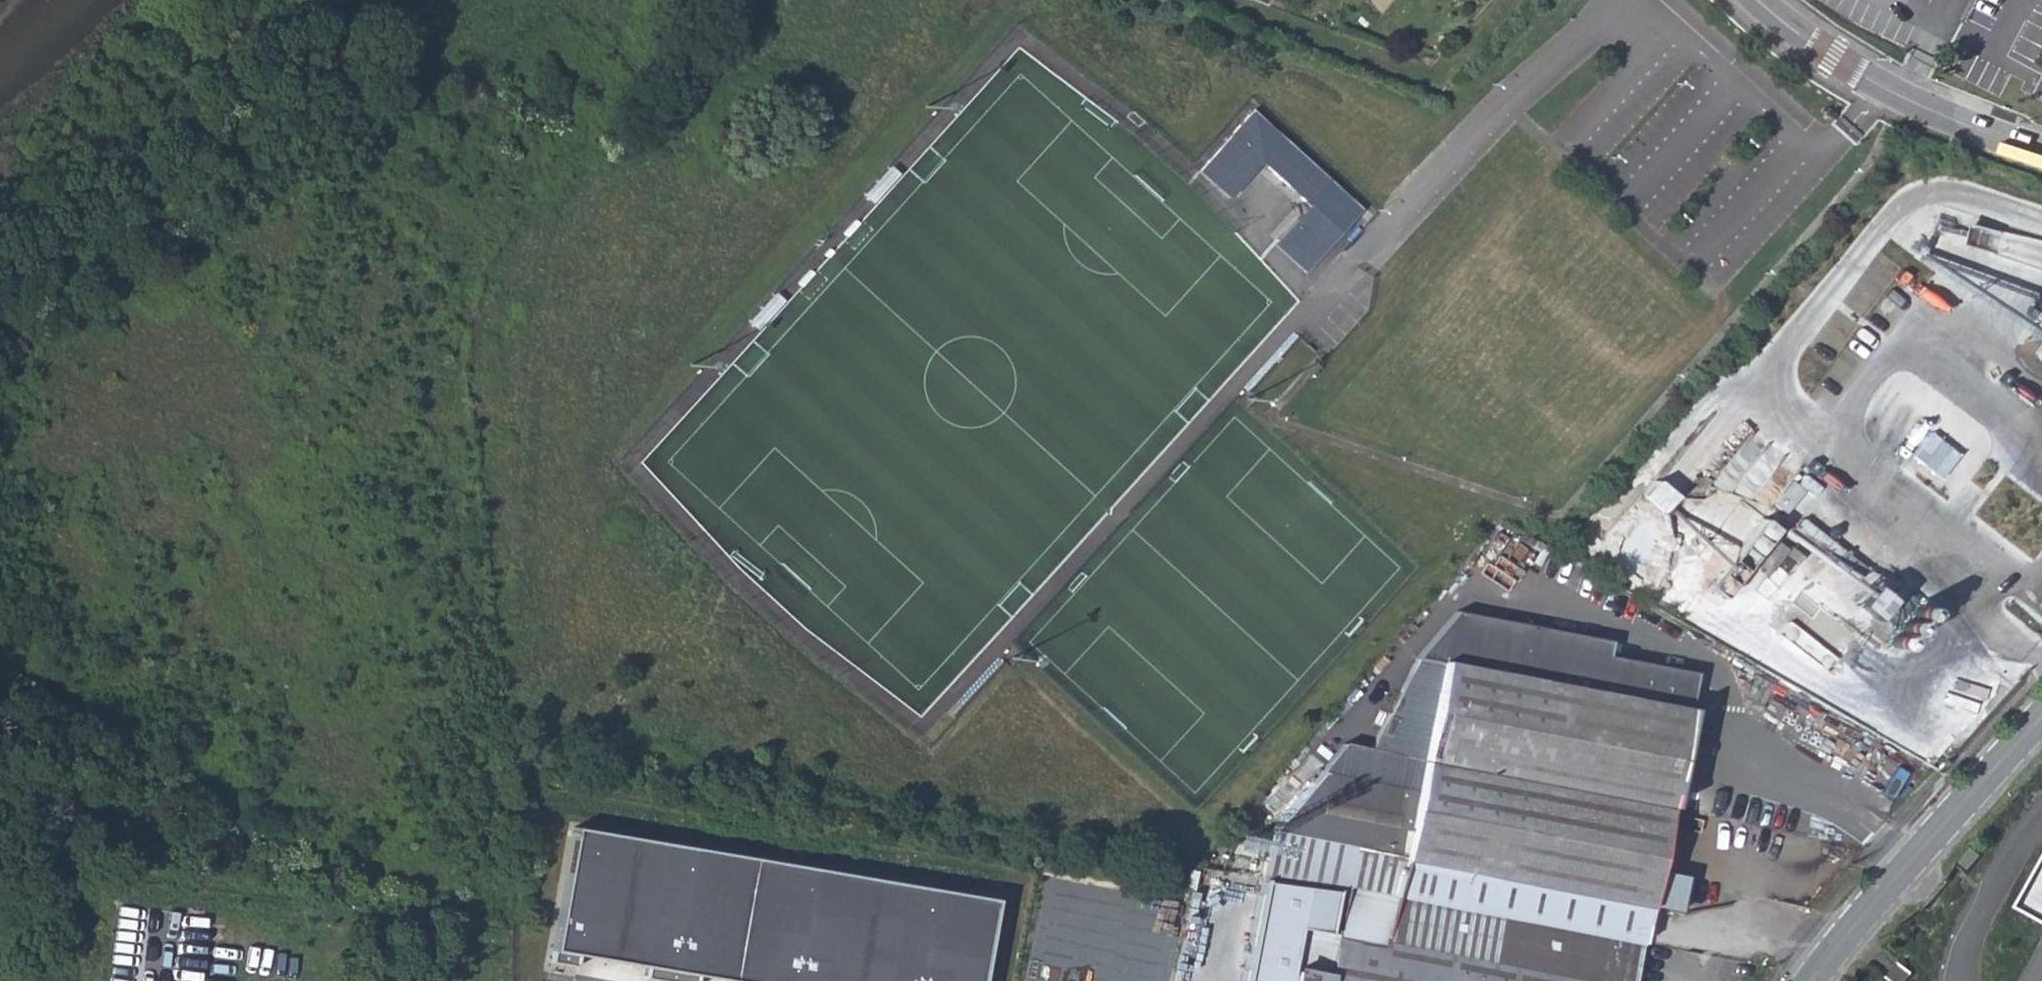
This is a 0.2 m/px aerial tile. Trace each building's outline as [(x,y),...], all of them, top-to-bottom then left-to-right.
[(1252,112),(1198,174),(1229,203),(1260,169),(1307,211),(1275,248),(1303,276),(1363,211),(1252,112)] [(1652,493),(1668,506),(1678,494),(1662,481),(1652,493)] [(1699,599),(1719,615),(1778,539),(1788,546),(1795,537),(1766,513),(1699,599)] [(1794,532),(1860,583),(1867,573),(1802,522),(1794,532)] [(1857,611),(1873,624),(1891,602),(1873,589),(1857,611)] [(1693,673),(1605,655),(1608,641),(1462,613),(1447,624),(1418,771),(1402,768),(1398,789),(1320,774),(1272,825),(1263,874),(1344,889),(1336,935),(1328,974),(1292,968),(1289,980),(1632,980),(1647,903),(1678,910),(1685,874),(1654,868),(1693,673)] [(555,955),(706,980),(981,980),(993,908),(576,835),(555,955)] [(2029,901),(2041,909),(2041,879),(2029,901)] [(1299,928),(1292,968),(1328,974),(1335,934),(1299,928)] [(1894,980),(1904,980),(1912,971),(1898,959),(1886,975),(1894,980)]
